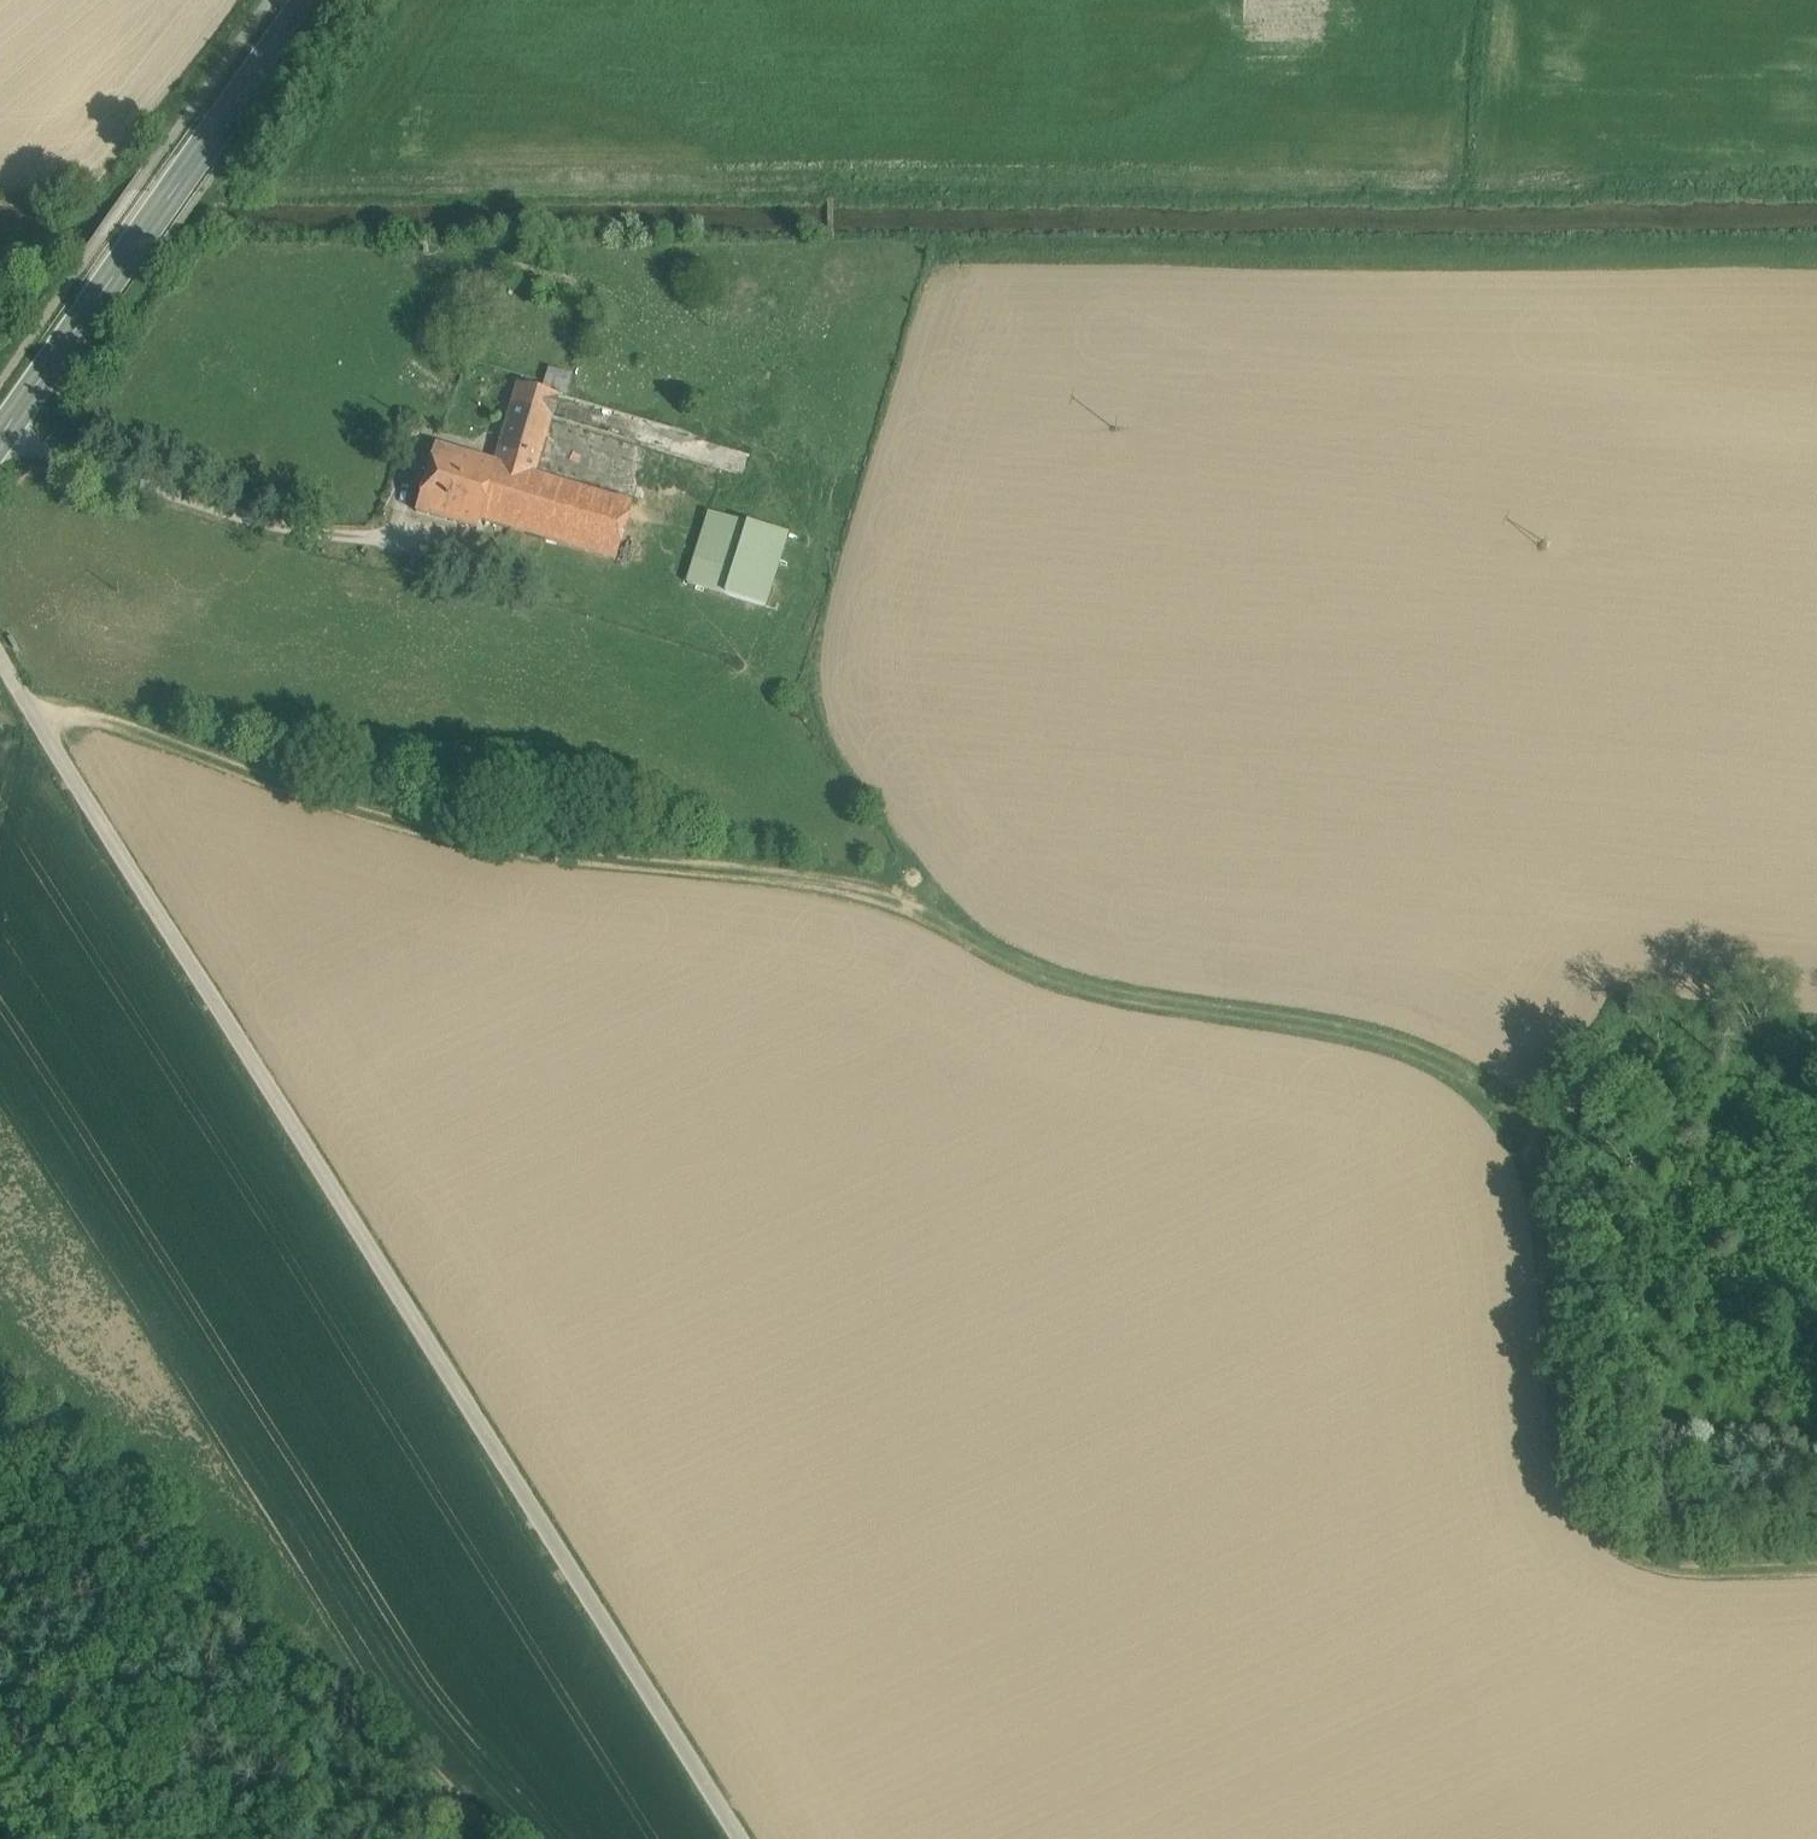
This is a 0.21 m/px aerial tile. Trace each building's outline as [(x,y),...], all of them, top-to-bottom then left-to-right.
[(571,375),(549,368),(542,391),(565,398),(571,375)] [(542,391),(518,384),(495,463),(497,464),(480,520),(616,561),(632,504),(535,475),(551,419),(744,476),(750,453),(565,398),(542,391)] [(495,463),(436,446),(416,512),(477,530),(480,520),(497,464),(495,463)] [(787,536),(709,513),(688,583),(765,607),(787,536)]
